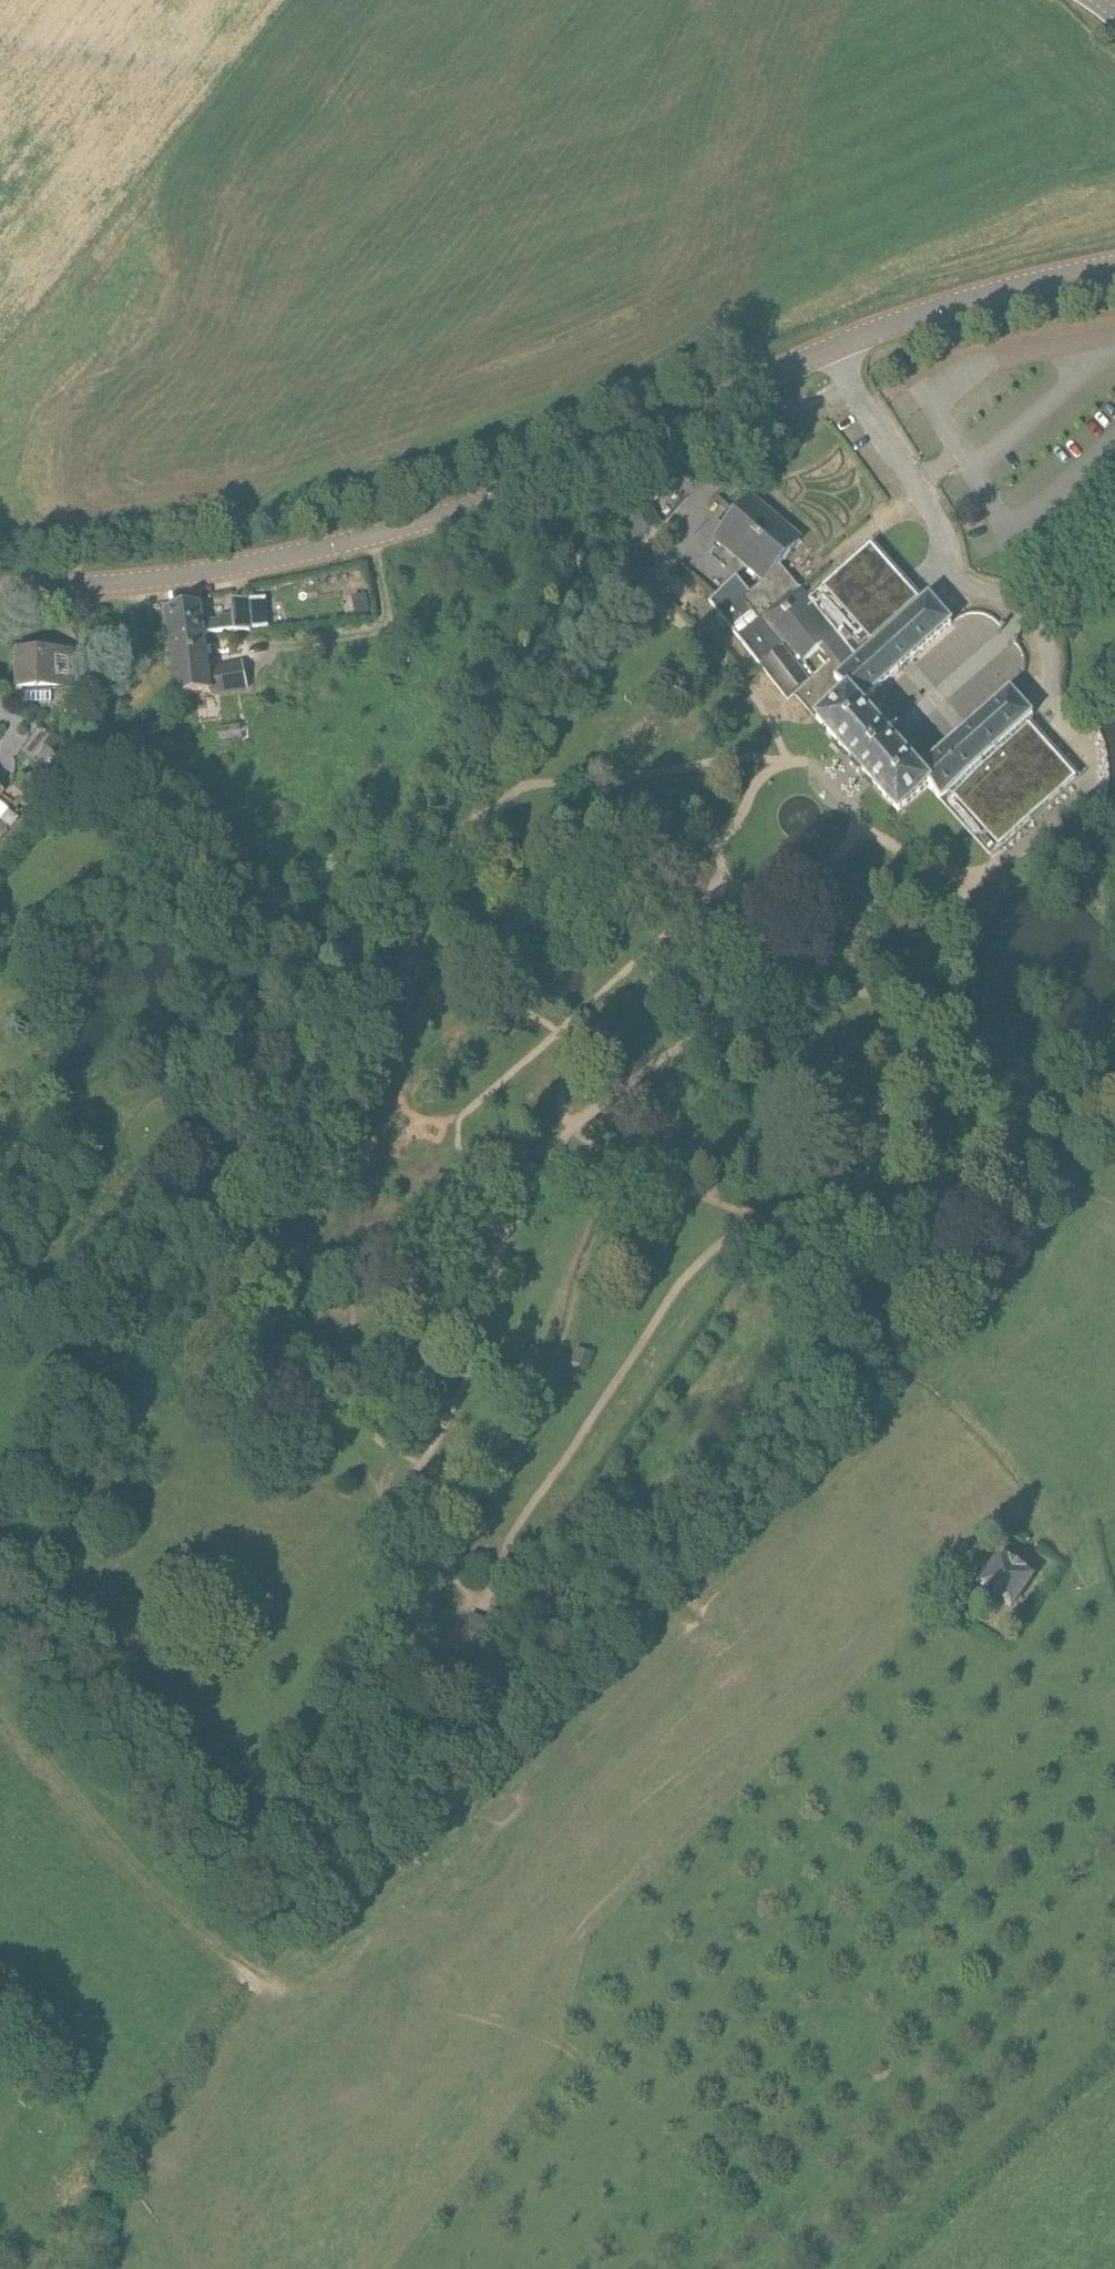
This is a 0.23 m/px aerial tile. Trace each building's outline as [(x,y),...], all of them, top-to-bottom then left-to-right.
[(618,549),(636,540),(660,524),(644,491),(617,506),(619,509),(606,527),(618,549)] [(871,544),(809,597),(800,586),(781,564),(802,540),(751,497),(737,514),(716,539),(766,581),(752,593),(738,577),(710,601),(789,698),(795,692),(898,811),(927,785),(939,798),(948,790),(998,847),(1076,778),(1026,722),(1030,718),(1033,715),(1018,698),(1011,690),(994,704),(963,732),(921,768),(862,701),(902,666),(935,638),(952,623),(929,596),(922,602),(871,544)] [(609,554),(594,545),(586,557),(601,567),(609,554)] [(370,612),(367,594),(352,596),(356,616),(370,612)] [(219,620),(202,622),(200,603),(169,607),(173,639),(204,635),(203,633),(236,631),(252,630),(249,599),(232,601),(233,616),(219,617),(219,620)] [(204,635),(173,639),(180,696),(211,692),(211,694),(249,689),(242,660),(208,666),(204,635)] [(83,657),(69,657),(69,653),(15,654),(15,689),(69,688),(69,680),(84,680),(83,657)] [(71,768),(80,756),(52,734),(43,746),(64,763),(58,770),(65,775),(71,768)] [(273,1092),(260,1076),(250,1084),(262,1100),(273,1092)] [(588,1352),(577,1347),(570,1362),(581,1367),(588,1352)] [(989,1594),(986,1598),(1002,1609),(1005,1605),(1013,1610),(1036,1576),(1001,1550),(977,1585),(989,1594)]
